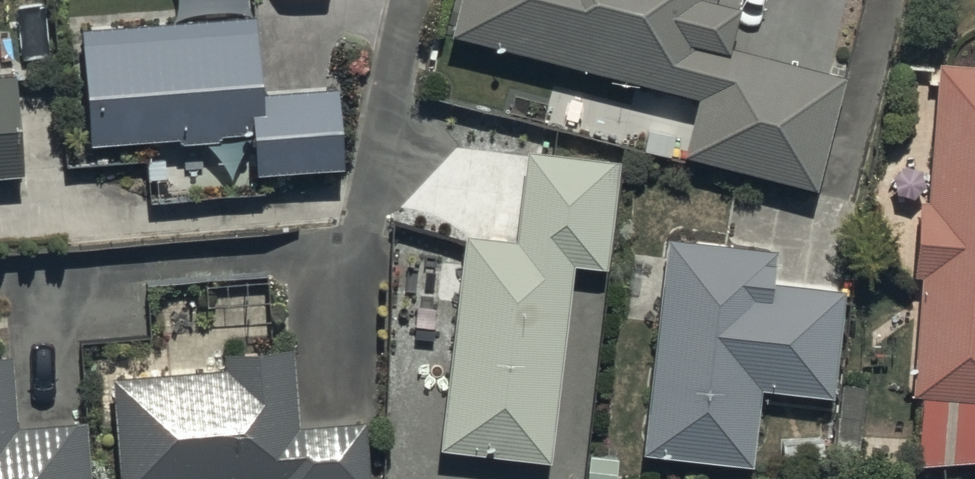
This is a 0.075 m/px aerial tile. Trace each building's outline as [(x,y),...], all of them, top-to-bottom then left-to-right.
[(453,20),(699,80),(685,138),(820,171),(847,61),(730,33),(739,0),(457,0),(453,20)] [(257,1),(81,16),(87,132),(254,118),(258,164),(347,157),(340,72),(263,78),(257,1)] [(936,51),(928,189),(922,189),(915,262),(922,263),(912,386),(921,387),(917,443),(974,448),(974,54),(936,51)] [(26,160),(21,59),(0,61),(0,162),(26,160)] [(467,227),(441,430),(552,446),(577,249),(605,253),(618,152),(525,140),(513,233),(467,227)] [(776,232),(674,224),(646,445),(759,455),(766,377),(833,383),(842,275),(773,268),(776,232)] [(365,410),(295,414),(294,407),(290,334),(226,338),(227,356),(117,363),(119,478),(180,478),(282,473),(283,478),(370,478),(365,410)] [(12,341),(0,342),(0,478),(92,478),(87,408),(17,413),(12,341)]
